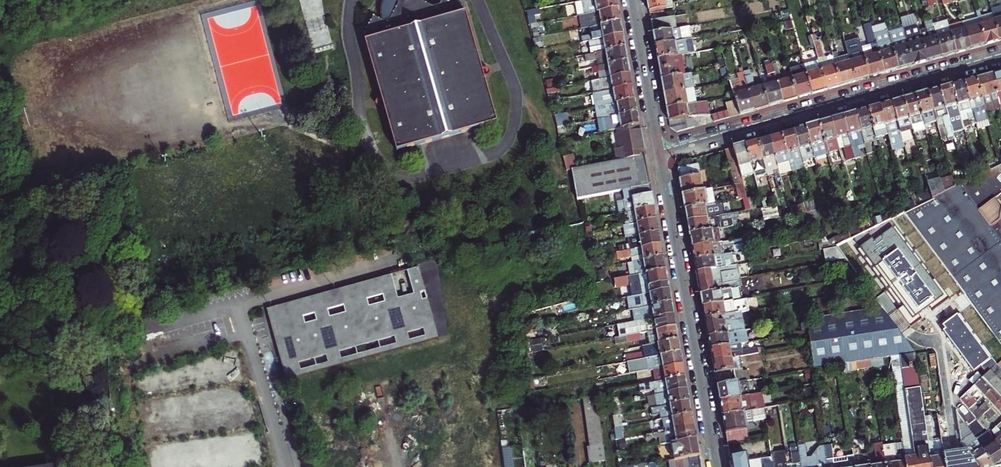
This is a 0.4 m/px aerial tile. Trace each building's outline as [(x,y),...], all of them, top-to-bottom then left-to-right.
[(416,2),(416,0),(397,0),(399,7),(391,17),(382,19),(363,8),(357,32),(395,158),(504,128),(468,0),(441,0),(440,2),(431,5),(416,2)] [(617,0),(583,0),(580,0),(576,1),(575,1),(577,14),(618,7),(617,2),(617,0)] [(650,4),(651,11),(674,7),(673,0),(649,0),(650,4)] [(993,7),(994,11),(996,18),(1000,38),(1000,5),(993,7)] [(577,14),(580,28),(589,26),(620,21),(619,15),(618,7),(577,14)] [(537,8),(524,10),(526,16),(533,15),(538,14),(537,8)] [(996,18),(994,11),(979,16),(981,22),(996,18)] [(903,24),(918,21),(916,15),(901,19),(903,24)] [(675,16),(653,20),(654,26),(655,32),(678,28),(675,16)] [(978,45),(986,43),(981,22),(979,16),(964,20),(972,47),(978,45)] [(994,40),(1000,38),(996,18),(981,22),(986,43),(994,40)] [(920,29),(928,59),(935,57),(943,55),(934,24),(933,19),(925,21),(926,28),(920,29)] [(872,53),(865,56),(871,75),(877,74),(885,72),(874,32),(873,28),(871,20),(863,22),(872,53)] [(934,24),(943,55),(950,53),(957,51),(950,24),(949,20),(934,24)] [(950,24),(957,51),(965,49),(972,47),(964,20),(950,24)] [(590,34),(581,36),(582,42),(588,41),(623,34),(622,28),(620,21),(589,26),(590,34)] [(903,24),(914,63),(920,61),(928,59),(920,29),(918,21),(903,24)] [(873,28),(874,32),(888,29),(887,24),(873,28)] [(903,24),(888,29),(899,67),(906,65),(914,63),(903,24)] [(690,26),(680,28),(682,40),(692,38),(690,26)] [(680,28),(678,28),(655,32),(656,39),(657,45),(682,40),(680,28)] [(892,69),(899,67),(888,29),(874,32),(885,72),(892,69)] [(590,53),(625,46),(624,41),(623,34),(588,41),(590,53)] [(865,56),(860,36),(845,41),(848,53),(856,80),(864,77),(871,75),(865,56)] [(659,52),(660,58),(683,54),(695,52),(692,38),(682,40),(657,45),(659,52)] [(819,57),(827,88),(835,86),(842,84),(835,57),(827,60),(822,45),(816,47),(819,57)] [(589,67),(627,60),(626,55),(625,46),(590,53),(585,54),(587,67),(589,67)] [(835,57),(842,84),(849,82),(856,80),(848,53),(835,57)] [(687,73),(683,54),(660,58),(662,68),(663,77),(687,73)] [(820,90),(827,88),(819,57),(804,61),(813,92),(820,90)] [(592,80),(630,72),(629,68),(627,60),(589,67),(592,80)] [(791,70),(798,96),(806,94),(813,92),(804,61),(790,65),(791,70)] [(764,85),(769,104),(777,102),(784,100),(776,74),(773,62),(766,64),(771,83),(764,85)] [(745,70),(755,108),(762,106),(769,104),(764,85),(756,87),(751,68),(745,70)] [(737,98),(741,112),(748,110),(755,108),(745,70),(730,74),(737,98)] [(776,74),(784,100),(791,98),(798,96),(791,70),(776,74)] [(1000,71),(992,73),(1000,105),(1000,70),(1000,71)] [(592,93),(632,85),(631,79),(630,72),(592,80),(590,80),(592,93)] [(695,86),(692,72),(687,73),(663,77),(665,85),(666,92),(695,86)] [(1000,107),(1000,105),(992,73),(985,75),(977,77),(987,111),(1000,107)] [(987,111),(977,77),(971,79),(965,80),(976,118),(981,134),(992,131),(987,111)] [(976,118),(965,80),(960,82),(953,84),(964,122),(976,118)] [(964,122),(953,84),(947,86),(941,87),(950,116),(950,119),(955,134),(956,138),(968,135),(964,122)] [(633,93),(632,85),(592,93),(595,106),(634,99),(633,93)] [(668,100),(669,107),(697,101),(695,86),(666,92),(668,100)] [(935,89),(929,91),(938,119),(950,116),(941,87),(935,89)] [(938,119),(929,91),(924,92),(917,94),(928,130),(928,131),(940,128),(938,122),(938,119)] [(928,130),(917,94),(910,96),(904,98),(914,130),(915,133),(928,130)] [(731,115),(741,112),(737,98),(727,101),(729,109),(731,115)] [(914,130),(904,98),(899,99),(893,101),(905,141),(913,138),(911,131),(914,130)] [(597,119),(636,111),(635,106),(634,99),(595,106),(597,119)] [(697,101),(669,107),(670,113),(671,119),(695,115),(712,112),(709,99),(697,101)] [(887,103),(880,104),(889,134),(896,155),(908,151),(905,141),(893,101),(887,103)] [(889,134),(880,104),(875,106),(869,108),(877,137),(889,134)] [(873,138),(877,137),(869,108),(863,110),(856,111),(866,144),(868,152),(874,151),(871,141),(874,140),(873,138)] [(731,115),(729,109),(714,111),(716,120),(731,115)] [(597,119),(599,131),(613,128),(615,128),(639,123),(637,117),(636,111),(597,119)] [(850,113),(843,115),(856,158),(861,157),(858,146),(866,144),(856,111),(850,113)] [(696,125),(695,115),(671,119),(672,126),(678,130),(696,125)] [(856,158),(843,115),(838,117),(831,119),(840,147),(844,146),(846,153),(849,162),(856,160),(856,158)] [(840,147),(831,119),(825,120),(820,122),(828,150),(840,147)] [(955,134),(950,119),(945,120),(949,136),(955,134)] [(828,150),(820,122),(813,124),(806,126),(815,156),(828,152),(828,150)] [(616,160),(644,155),(642,140),(639,123),(615,128),(618,146),(614,147),(616,160)] [(801,127),(794,129),(802,156),(811,154),(812,156),(815,156),(806,126),(801,127)] [(803,159),(802,156),(794,129),(788,131),(782,133),(789,160),(790,163),(792,170),(805,167),(803,159)] [(789,160),(782,133),(776,134),(770,136),(778,163),(779,168),(781,173),(792,170),(790,163),(789,160)] [(766,167),(778,163),(770,136),(764,138),(758,140),(763,158),(766,167)] [(766,167),(763,158),(758,140),(752,141),(747,143),(753,165),(755,172),(756,176),(767,173),(767,172),(766,167)] [(753,165),(747,143),(734,146),(740,169),(742,175),(755,172),(753,165)] [(734,146),(726,149),(735,183),(744,182),(742,175),(740,169),(734,146)] [(568,166),(578,164),(575,153),(566,155),(568,166)] [(621,190),(650,185),(647,172),(644,155),(616,160),(568,169),(576,198),(621,190)] [(766,167),(767,172),(776,169),(779,168),(778,163),(766,167)] [(700,164),(679,168),(682,184),(684,194),(705,189),(700,164)] [(952,277),(972,305),(983,321),(998,341),(1000,339),(1000,239),(987,220),(997,214),(1000,202),(993,193),(1000,187),(1000,165),(991,170),(980,175),(969,180),(957,186),(946,192),(935,197),(933,198),(923,203),(912,209),(904,212),(952,277)] [(486,173),(472,176),(475,189),(488,186),(486,173)] [(941,177),(946,192),(957,186),(953,173),(941,177)] [(941,177),(930,180),(935,197),(946,192),(941,177)] [(739,197),(748,196),(744,182),(735,183),(739,197)] [(625,211),(653,206),(652,197),(650,185),(621,190),(609,192),(613,214),(623,212),(625,211)] [(705,189),(684,194),(685,202),(686,208),(716,202),(713,188),(708,189),(705,189)] [(926,201),(933,198),(931,191),(924,194),(926,201)] [(761,206),(764,206),(760,193),(748,196),(751,208),(761,206)] [(745,209),(751,208),(748,196),(739,197),(742,210),(745,209)] [(814,199),(801,202),(803,210),(808,210),(816,208),(814,199)] [(687,215),(688,221),(718,215),(730,212),(728,200),(716,202),(686,208),(687,215)] [(790,204),(793,213),(803,210),(801,202),(790,204)] [(764,218),(779,215),(776,203),(764,206),(761,206),(764,218)] [(625,211),(623,212),(625,223),(655,217),(654,212),(653,206),(625,211)] [(820,221),(816,208),(808,210),(810,223),(820,221)] [(690,227),(691,233),(717,227),(739,223),(737,211),(730,212),(718,215),(688,221),(690,227)] [(873,218),(875,227),(888,220),(886,213),(873,218)] [(655,217),(625,223),(623,224),(625,236),(627,236),(632,235),(638,234),(658,230),(657,225),(655,217)] [(588,218),(582,219),(583,223),(583,225),(585,231),(590,230),(588,218)] [(892,219),(888,220),(875,227),(853,238),(859,248),(857,250),(887,291),(889,289),(902,306),(897,310),(910,328),(921,319),(918,315),(929,307),(932,311),(949,298),(935,278),(932,280),(926,271),(928,269),(892,219)] [(720,241),(717,227),(691,233),(692,240),(693,246),(720,241)] [(659,237),(658,230),(638,234),(632,235),(634,245),(629,246),(629,243),(618,245),(619,251),(660,243),(659,237)] [(695,258),(725,253),(723,245),(748,240),(747,235),(720,241),(693,246),(694,252),(695,258)] [(631,256),(642,254),(642,259),(662,255),(661,251),(660,243),(619,251),(615,252),(616,258),(631,256)] [(830,246),(822,248),(825,260),(844,256),(839,249),(837,246),(836,245),(830,246)] [(698,271),(722,267),(734,264),(735,264),(733,251),(725,253),(695,258),(697,266),(698,271)] [(625,276),(634,274),(665,268),(664,263),(662,255),(642,259),(637,260),(632,261),(622,263),(625,276)] [(739,263),(735,264),(734,264),(722,267),(698,271),(700,281),(702,293),(743,285),(741,275),(739,263)] [(638,285),(645,284),(667,280),(666,275),(665,268),(634,274),(625,276),(612,278),(614,287),(638,283),(638,285)] [(407,272),(269,310),(279,347),(288,380),(439,339),(420,269),(407,272)] [(638,285),(640,293),(668,288),(668,284),(667,280),(645,284),(638,285)] [(743,285),(702,293),(703,300),(704,306),(722,302),(733,300),(732,292),(743,290),(743,285)] [(631,303),(631,307),(639,306),(670,300),(670,295),(668,288),(640,293),(641,301),(636,302),(631,303)] [(672,307),(670,300),(639,306),(640,309),(643,308),(645,318),(673,312),(672,307)] [(705,312),(706,318),(735,312),(733,300),(722,302),(704,306),(705,312)] [(926,428),(924,410),(915,353),(905,340),(880,305),(863,308),(891,356),(903,443),(907,466),(932,466),(926,428)] [(810,343),(814,369),(842,364),(856,362),(871,359),(883,357),(891,356),(863,308),(805,318),(808,331),(810,343)] [(735,312),(706,318),(708,328),(710,335),(746,329),(743,311),(735,312)] [(616,323),(618,335),(675,325),(674,319),(673,312),(645,318),(641,318),(637,319),(616,323)] [(985,376),(996,366),(991,359),(992,359),(959,314),(939,329),(972,374),(979,368),(985,376)] [(641,345),(677,338),(676,332),(675,325),(618,335),(613,336),(614,343),(640,339),(641,345)] [(746,329),(710,335),(711,341),(712,348),(742,343),(749,342),(746,329)] [(539,337),(532,338),(533,350),(541,348),(539,337)] [(533,350),(532,338),(520,340),(521,352),(533,350)] [(624,354),(625,360),(680,351),(679,346),(677,338),(641,345),(640,345),(641,350),(624,354)] [(713,354),(714,360),(741,355),(764,351),(763,347),(759,347),(759,346),(743,349),(742,343),(712,348),(713,354)] [(625,360),(627,373),(653,368),(682,363),(681,358),(680,351),(625,360)] [(716,372),(718,384),(739,381),(751,379),(749,369),(744,370),(741,355),(714,360),(716,372)] [(883,357),(871,359),(872,367),(884,365),(883,357)] [(683,370),(682,363),(653,368),(656,381),(684,376),(683,370)] [(998,363),(996,366),(985,376),(984,377),(992,386),(1000,396),(1000,367),(998,363)] [(653,394),(686,388),(685,383),(684,376),(656,381),(637,384),(638,392),(652,389),(653,394)] [(984,394),(992,386),(984,377),(983,378),(975,385),(967,393),(965,394),(962,398),(970,407),(974,403),(975,402),(970,396),(978,388),(983,393),(984,394)] [(720,393),(721,400),(741,396),(739,381),(718,384),(720,393)] [(992,386),(984,394),(986,397),(993,405),(1000,398),(1000,396),(992,386)] [(688,395),(686,388),(653,394),(648,395),(650,407),(689,400),(688,395)] [(807,390),(809,400),(817,398),(816,389),(807,390)] [(767,407),(765,392),(741,396),(721,400),(722,407),(724,414),(756,409),(765,407),(767,407)] [(583,466),(589,466),(604,465),(594,395),(581,397),(588,452),(581,453),(583,466)] [(670,416),(691,413),(690,407),(689,400),(650,407),(652,420),(655,419),(660,418),(670,416)] [(974,412),(979,418),(980,417),(982,415),(984,413),(991,407),(986,402),(978,409),(975,411),(974,412)] [(974,403),(970,407),(974,412),(978,409),(974,403)] [(766,413),(765,407),(756,409),(724,414),(727,431),(729,444),(747,441),(745,429),(747,429),(746,422),(767,419),(766,413)] [(995,412),(991,407),(984,413),(988,418),(995,412)] [(930,409),(924,410),(926,428),(933,427),(930,409)] [(958,411),(963,443),(969,439),(974,435),(958,411)] [(999,417),(995,412),(988,418),(993,423),(999,417)] [(679,427),(693,424),(692,419),(691,413),(670,416),(660,418),(661,426),(661,429),(656,430),(656,431),(657,431),(663,430),(669,429),(669,427),(679,425),(679,427)] [(618,426),(616,414),(610,415),(612,427),(618,426)] [(980,417),(979,418),(988,427),(991,424),(982,415),(980,417)] [(671,441),(695,437),(694,431),(693,424),(679,427),(679,425),(669,427),(669,429),(663,430),(665,442),(671,441)] [(618,426),(612,427),(613,439),(620,438),(618,426)] [(932,466),(947,466),(945,457),(941,457),(939,449),(936,450),(935,441),(933,427),(926,428),(932,466)] [(978,441),(974,435),(969,439),(973,445),(978,441)] [(686,455),(698,453),(697,447),(695,437),(671,441),(673,458),(686,455)] [(969,439),(963,443),(970,453),(979,466),(995,466),(986,453),(978,441),(973,445),(969,439)] [(943,440),(935,441),(936,450),(939,449),(941,457),(945,457),(944,448),(943,440)] [(879,465),(871,466),(886,466),(883,446),(883,442),(875,443),(879,465)] [(814,453),(812,455),(808,456),(806,443),(799,444),(800,452),(801,462),(802,466),(816,466),(814,453)] [(886,466),(907,466),(903,443),(883,446),(886,466)] [(999,443),(986,453),(995,466),(999,466),(1000,466),(1000,446),(999,443)] [(816,466),(829,466),(828,458),(826,446),(826,444),(819,445),(814,453),(816,466)] [(828,458),(829,466),(849,466),(848,460),(836,462),(833,445),(826,446),(828,458)] [(509,447),(506,448),(500,448),(502,466),(511,466),(509,447)] [(772,452),(773,459),(774,466),(788,466),(788,465),(786,450),(772,452)] [(801,462),(800,452),(792,453),(794,464),(788,465),(788,466),(802,466),(801,462)] [(686,455),(688,466),(700,466),(698,453),(686,455)] [(970,453),(945,457),(947,466),(979,466),(970,453)] [(748,454),(731,456),(733,466),(750,466),(748,454)] [(686,455),(673,458),(667,459),(668,466),(688,466),(686,455)] [(857,462),(856,455),(851,456),(852,459),(848,459),(848,460),(849,466),(857,466),(857,462)] [(867,461),(857,462),(857,466),(871,466),(870,457),(866,458),(867,461)] [(773,459),(763,460),(764,466),(774,466),(773,459)]
